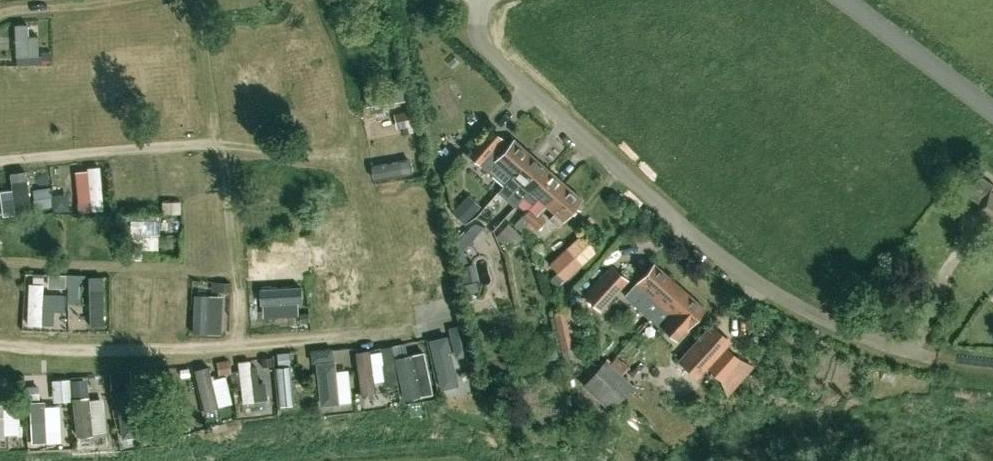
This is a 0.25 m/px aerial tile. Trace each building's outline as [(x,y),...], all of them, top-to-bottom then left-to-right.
[(346,9),(379,0),(344,0),(346,9)] [(10,19),(12,51),(35,50),(34,31),(23,32),(22,19),(10,19)] [(463,56),(454,63),(466,77),(474,70),(463,56)] [(408,125),(366,132),(370,156),(412,150),(408,125)] [(510,173),(529,152),(513,138),(507,145),(502,140),(504,139),(490,127),(468,154),(502,183),(510,173)] [(520,182),(509,195),(518,203),(524,196),(548,168),(529,152),(510,173),(520,182)] [(332,175),(330,162),(316,163),(317,177),(332,175)] [(96,163),(72,164),(73,207),(98,206),(96,163)] [(0,169),(0,206),(23,204),(21,168),(0,169)] [(564,182),(548,168),(524,196),(533,205),(539,198),(546,205),(564,182)] [(564,182),(546,205),(555,212),(550,219),(558,225),(582,197),(564,182)] [(159,225),(171,225),(172,185),(159,185),(159,225)] [(463,210),(474,202),(466,191),(455,200),(463,210)] [(992,220),(992,191),(979,210),(992,220)] [(531,206),(525,214),(533,221),(539,213),(531,206)] [(132,232),(155,232),(155,208),(132,208),(132,232)] [(541,228),(547,220),(539,213),(533,221),(541,228)] [(17,245),(17,216),(0,216),(0,245),(17,245)] [(471,226),(456,244),(464,251),(479,233),(471,226)] [(421,253),(421,241),(405,240),(405,252),(421,253)] [(348,258),(363,257),(363,244),(348,244),(348,258)] [(633,267),(644,250),(636,245),(625,261),(633,267)] [(564,279),(565,280),(583,264),(568,247),(549,263),(557,271),(564,279)] [(473,261),(461,264),(465,281),(477,278),(473,261)] [(652,318),(681,285),(656,262),(627,294),(643,309),(652,318)] [(593,318),(628,280),(611,265),(576,303),(593,318)] [(22,272),(24,323),(60,322),(59,304),(45,305),(44,271),(22,272)] [(557,271),(549,278),(556,286),(564,279),(557,271)] [(164,289),(166,275),(152,273),(150,287),(164,289)] [(224,307),(247,307),(248,279),(224,279),(224,307)] [(707,308),(681,285),(652,318),(656,322),(663,328),(664,327),(678,339),(707,308)] [(76,286),(62,286),(63,324),(78,324),(76,286)] [(200,292),(187,292),(187,331),(200,331),(200,292)] [(275,318),(278,301),(263,299),(260,316),(275,318)] [(342,305),(341,321),(353,322),(354,306),(342,305)] [(430,317),(430,305),(410,306),(411,318),(430,317)] [(701,379),(732,342),(712,324),(681,362),(701,379)] [(445,333),(427,336),(433,384),(451,382),(445,333)] [(287,402),(287,405),(309,404),(308,374),(291,375),(291,348),(283,348),(283,362),(274,363),(275,402),(287,402)] [(374,350),(354,352),(356,394),(377,393),(374,350)] [(331,405),(330,351),(312,351),(313,405),(331,405)] [(425,351),(414,351),(414,367),(425,367),(425,351)] [(408,352),(392,353),(393,395),(422,394),(421,382),(410,383),(408,352)] [(247,356),(235,356),(236,400),(248,400),(247,356)] [(581,380),(596,394),(609,379),(594,365),(581,380)] [(200,412),(213,409),(204,368),(191,371),(200,412)] [(70,390),(69,374),(48,375),(48,391),(70,390)] [(130,385),(131,430),(146,430),(145,385),(130,385)] [(32,435),(39,435),(40,397),(27,397),(27,407),(33,407),(32,435)] [(40,400),(41,439),(58,439),(57,400),(40,400)]
